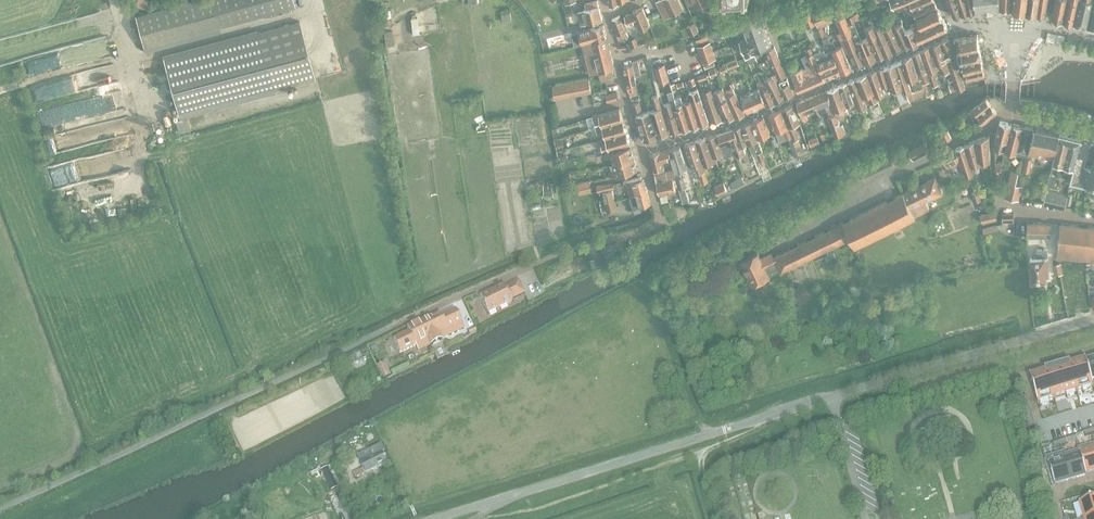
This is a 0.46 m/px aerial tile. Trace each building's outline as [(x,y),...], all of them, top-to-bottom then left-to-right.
[(144,46),(295,5),(293,0),(189,0),(135,15),(143,44),(144,46)] [(135,5),(144,8),(147,0),(136,0),(135,5)] [(577,11),(580,23),(601,18),(596,0),(595,0),(584,3),(585,8),(585,9),(577,11)] [(660,10),(664,17),(682,8),(678,0),(656,0),(655,0),(660,10)] [(710,17),(716,15),(710,0),(686,0),(688,5),(694,2),(697,8),(706,4),(708,8),(706,9),(710,17)] [(840,1),(845,13),(854,9),(851,0),(844,0),(840,1)] [(908,1),(910,6),(912,10),(933,0),(909,0),(908,1)] [(916,17),(918,20),(921,27),(942,18),(933,0),(912,10),(915,17),(916,17)] [(954,15),(962,13),(957,0),(947,0),(954,15)] [(962,13),(968,11),(966,0),(957,0),(962,13)] [(968,11),(976,10),(974,0),(966,0),(968,11)] [(976,10),(999,7),(999,0),(974,0),(976,10)] [(1012,7),(1025,10),(1027,0),(1012,0),(1012,7)] [(1025,10),(1036,12),(1038,0),(1027,0),(1025,10)] [(1036,12),(1044,14),(1046,0),(1038,0),(1036,12)] [(1067,0),(1054,0),(1051,16),(1063,19),(1067,0)] [(1074,21),(1078,0),(1067,0),(1063,19),(1074,21)] [(1087,24),(1092,0),(1078,0),(1074,21),(1087,24)] [(845,42),(841,44),(843,47),(851,67),(863,62),(858,50),(859,49),(847,23),(845,18),(844,17),(845,17),(845,16),(838,2),(829,6),(834,17),(836,22),(845,42)] [(564,7),(566,16),(573,14),(571,5),(564,7)] [(624,15),(628,25),(636,21),(640,29),(650,25),(642,6),(631,11),(632,12),(624,15)] [(812,13),(818,27),(832,21),(827,7),(812,13)] [(811,10),(802,13),(804,19),(813,16),(811,10)] [(845,17),(844,17),(845,18),(847,23),(853,21),(860,18),(858,12),(854,13),(845,16),(845,17)] [(509,13),(501,14),(502,22),(511,21),(509,13)] [(611,19),(618,39),(625,36),(626,38),(628,37),(625,31),(626,31),(619,15),(611,19)] [(760,15),(741,22),(746,38),(765,30),(760,15)] [(416,17),(410,18),(412,34),(418,33),(416,17)] [(942,18),(921,27),(924,37),(947,27),(942,18)] [(888,25),(883,27),(894,51),(901,47),(902,47),(893,26),(890,19),(886,21),(888,25)] [(163,57),(179,115),(315,78),(299,20),(163,57)] [(912,27),(905,30),(910,43),(910,44),(918,40),(924,37),(921,27),(918,20),(911,23),(912,27)] [(860,38),(853,21),(847,23),(859,49),(858,50),(863,62),(877,57),(868,35),(860,38)] [(686,26),(690,34),(698,31),(695,22),(686,26)] [(901,22),(893,26),(902,47),(910,43),(905,30),(901,22)] [(581,39),(582,42),(606,37),(603,24),(584,29),(579,30),(581,39)] [(865,27),(868,35),(877,57),(884,54),(873,27),(872,24),(865,27)] [(877,26),(873,27),(884,54),(885,55),(891,53),(894,51),(883,27),(881,28),(880,25),(877,26)] [(392,30),(383,32),(385,45),(394,43),(392,30)] [(766,31),(738,40),(743,53),(751,50),(752,52),(771,45),(770,41),(770,42),(766,31)] [(956,51),(957,51),(957,50),(979,47),(977,34),(959,37),(953,39),(956,48),(956,51)] [(827,42),(831,50),(840,72),(851,67),(843,47),(841,44),(835,47),(832,40),(829,41),(827,36),(825,36),(827,42)] [(606,37),(582,42),(589,72),(597,71),(613,67),(606,37)] [(635,37),(630,39),(632,47),(638,45),(635,37)] [(931,44),(938,67),(941,72),(945,71),(950,69),(956,89),(965,86),(963,79),(960,69),(953,47),(948,37),(931,44)] [(697,46),(700,55),(712,50),(709,41),(697,46)] [(920,49),(927,70),(931,84),(938,82),(933,69),(938,67),(931,44),(929,45),(920,49)] [(764,49),(771,65),(779,62),(773,46),(764,49)] [(790,73),(797,92),(811,86),(824,80),(817,62),(816,62),(812,54),(809,47),(805,49),(807,55),(805,56),(802,58),(806,68),(804,69),(801,70),(801,69),(790,73)] [(957,50),(957,51),(960,60),(980,56),(979,47),(957,50)] [(920,49),(912,53),(923,88),(923,89),(928,88),(926,82),(930,80),(927,70),(920,49)] [(712,50),(700,55),(702,62),(715,57),(712,50)] [(817,52),(812,54),(816,62),(817,62),(824,80),(824,79),(840,72),(831,50),(824,53),(823,50),(817,52)] [(746,58),(748,62),(756,59),(753,54),(746,58)] [(910,54),(901,58),(908,80),(917,77),(910,54)] [(960,60),(957,60),(960,69),(982,66),(980,56),(960,60)] [(901,58),(894,61),(902,85),(904,91),(911,89),(908,80),(901,58)] [(637,59),(631,61),(632,64),(632,66),(634,75),(640,74),(637,59)] [(727,62),(729,68),(739,65),(737,59),(727,62)] [(894,61),(884,65),(890,83),(890,84),(891,89),(892,89),(902,85),(894,61)] [(766,76),(764,77),(776,102),(783,98),(778,87),(774,80),(785,75),(779,62),(771,65),(774,73),(771,74),(772,75),(766,78),(766,76)] [(669,80),(665,63),(655,66),(660,83),(669,80)] [(623,65),(627,89),(629,95),(638,93),(634,75),(632,66),(632,64),(623,65)] [(719,66),(722,73),(728,70),(725,64),(719,66)] [(876,69),(867,72),(876,96),(884,93),(882,87),(890,84),(890,83),(884,65),(880,67),(876,69)] [(982,66),(960,69),(963,79),(967,78),(967,79),(984,75),(982,66)] [(709,69),(711,77),(717,74),(715,67),(709,69)] [(598,73),(600,81),(613,77),(612,70),(598,73)] [(776,102),(764,77),(763,77),(760,70),(755,72),(759,80),(756,82),(766,105),(775,102),(776,102)] [(697,75),(699,81),(707,77),(705,72),(697,75)] [(867,72),(855,77),(864,97),(866,96),(870,104),(877,100),(876,96),(867,72)] [(864,97),(855,77),(847,81),(859,110),(867,106),(863,97),(864,97)] [(778,87),(783,98),(793,93),(788,82),(786,78),(779,81),(781,85),(778,87)] [(588,79),(581,80),(584,94),(590,92),(588,79)] [(581,80),(574,82),(577,95),(584,94),(581,80)] [(846,81),(838,85),(848,111),(851,110),(852,111),(857,109),(846,81)] [(574,82),(567,83),(570,97),(577,95),(574,82)] [(567,83),(560,85),(562,98),(570,97),(567,83)] [(562,98),(560,85),(552,86),(554,100),(562,98)] [(836,114),(829,116),(827,117),(833,135),(842,131),(843,133),(845,132),(842,124),(840,125),(836,115),(848,111),(838,85),(826,90),(831,101),(833,108),(836,114)] [(726,95),(724,91),(722,87),(713,91),(715,95),(725,119),(734,118),(725,96),(726,95)] [(732,87),(724,91),(726,95),(736,117),(744,113),(732,87)] [(688,91),(691,99),(699,124),(707,122),(697,88),(688,91)] [(702,91),(712,121),(721,120),(710,88),(702,91)] [(923,88),(912,91),(914,98),(925,94),(923,89),(923,88)] [(747,93),(740,97),(746,111),(765,103),(758,89),(749,93),(748,90),(746,91),(747,93)] [(670,102),(662,104),(671,132),(680,129),(675,113),(673,108),(677,106),(674,97),(672,90),(667,91),(670,102)] [(826,90),(811,96),(815,108),(817,114),(827,110),(829,116),(836,114),(833,108),(831,101),(826,90)] [(604,94),(607,102),(617,99),(615,91),(604,94)] [(655,108),(649,110),(658,136),(668,133),(657,94),(650,96),(652,101),(653,100),(655,108)] [(674,108),(673,108),(675,113),(680,129),(681,129),(690,127),(682,101),(682,102),(681,95),(674,97),(677,106),(674,108)] [(810,96),(796,102),(800,115),(802,121),(809,118),(807,113),(806,111),(815,108),(810,96)] [(691,99),(682,101),(690,127),(699,124),(691,99)] [(967,112),(973,119),(976,116),(982,123),(996,112),(985,99),(972,108),(967,112)] [(632,103),(632,104),(634,110),(635,112),(642,110),(639,101),(632,103)] [(792,104),(781,108),(787,126),(793,139),(798,137),(793,124),(799,122),(792,104)] [(600,119),(602,125),(623,119),(619,107),(598,113),(598,114),(592,116),(593,121),(600,119)] [(787,126),(781,108),(767,114),(768,115),(774,131),(782,128),(786,137),(787,137),(794,156),(798,154),(793,139),(787,126)] [(658,136),(649,110),(636,114),(644,140),(658,136)] [(762,116),(750,120),(757,138),(769,133),(762,116)] [(603,130),(605,137),(626,131),(623,119),(602,125),(595,127),(597,132),(603,130)] [(750,120),(741,124),(748,143),(752,141),(759,159),(764,157),(757,138),(750,120)] [(1004,151),(1004,150),(1010,123),(998,120),(994,137),(993,149),(1004,151)] [(1004,150),(1014,152),(1020,125),(1011,123),(1010,123),(1004,150)] [(732,127),(716,133),(720,147),(731,143),(734,152),(735,155),(744,151),(742,145),(748,143),(741,124),(732,127)] [(1016,150),(1027,153),(1033,128),(1032,128),(1020,125),(1014,152),(1015,153),(1016,150)] [(1027,153),(1053,158),(1059,132),(1054,131),(1033,126),(1032,128),(1033,128),(1027,153)] [(819,130),(822,139),(829,137),(826,128),(819,130)] [(940,133),(944,140),(949,137),(946,130),(940,133)] [(626,131),(605,137),(607,143),(600,145),(602,150),(608,148),(608,149),(630,142),(626,131)] [(1053,158),(1052,161),(1060,164),(1073,167),(1080,138),(1069,135),(1059,132),(1053,158)] [(716,133),(705,136),(711,156),(714,156),(722,153),(723,155),(734,152),(731,143),(720,147),(716,133)] [(817,135),(808,138),(809,139),(810,142),(811,145),(819,142),(817,135)] [(988,135),(975,140),(980,160),(989,160),(988,135)] [(705,136),(694,140),(702,165),(715,161),(714,156),(711,156),(705,136)] [(1087,185),(1093,154),(1093,141),(1080,138),(1073,167),(1069,181),(1087,185)] [(557,141),(556,141),(558,148),(564,146),(562,139),(557,141)] [(897,153),(902,163),(931,150),(926,139),(897,153)] [(702,165),(694,140),(683,143),(690,166),(696,164),(701,181),(707,180),(702,165)] [(975,140),(963,145),(970,166),(981,163),(980,160),(975,140)] [(673,168),(677,185),(678,185),(678,188),(681,202),(683,201),(688,200),(684,186),(686,186),(682,175),(681,175),(679,169),(687,167),(679,144),(668,148),(671,159),(674,168),(673,168)] [(610,157),(612,163),(634,157),(630,145),(609,151),(609,152),(603,154),(604,159),(610,157)] [(961,163),(964,170),(965,174),(969,173),(970,176),(969,176),(971,180),(975,179),(970,166),(963,145),(954,148),(961,163)] [(648,154),(653,174),(665,171),(663,161),(671,159),(668,148),(648,154)] [(959,171),(964,170),(961,163),(954,148),(940,154),(940,155),(945,164),(947,168),(956,164),(959,171)] [(1022,170),(1030,171),(1032,158),(1025,156),(1022,170)] [(634,157),(612,163),(614,169),(608,171),(609,176),(616,174),(616,175),(638,169),(634,157)] [(674,186),(677,185),(673,168),(665,171),(653,174),(658,193),(674,189),(674,186)] [(1004,196),(1017,199),(1020,184),(1015,183),(1017,171),(1010,169),(1004,196)] [(632,178),(623,181),(623,183),(625,183),(629,196),(647,192),(644,179),(642,179),(641,176),(632,178)] [(730,182),(733,188),(744,182),(741,176),(730,182)] [(903,193),(772,256),(775,261),(780,272),(849,238),(854,247),(915,217),(914,216),(930,208),(926,201),(942,193),(935,177),(903,193)] [(577,182),(579,193),(592,191),(590,180),(577,182)] [(596,183),(598,191),(615,187),(613,181),(596,183)] [(714,186),(717,195),(727,191),(723,182),(714,186)] [(573,183),(566,185),(568,195),(576,194),(573,183)] [(602,192),(605,203),(615,200),(612,189),(602,192)] [(971,192),(974,201),(981,199),(978,190),(971,192)] [(1042,202),(1064,207),(1065,202),(1067,195),(1045,190),(1042,202)] [(647,192),(629,196),(632,208),(635,207),(636,209),(641,208),(640,205),(650,202),(647,192)] [(1074,209),(1081,211),(1083,201),(1076,199),(1074,209)] [(604,202),(599,203),(601,211),(606,209),(607,210),(617,208),(615,200),(605,203),(604,202)] [(994,210),(987,212),(989,221),(996,219),(994,210)] [(989,221),(987,212),(979,214),(981,222),(989,221)] [(1002,213),(1002,221),(1013,221),(1013,213),(1002,213)] [(1026,235),(1049,235),(1050,222),(1027,222),(1026,235)] [(982,227),(983,233),(998,229),(997,223),(982,227)] [(1060,223),(1056,257),(1093,261),(1093,227),(1060,223)] [(615,242),(600,246),(601,251),(616,247),(615,242)] [(1029,257),(1031,280),(1042,279),(1041,274),(1048,274),(1047,256),(1046,256),(1046,248),(1036,249),(1037,256),(1029,257)] [(775,261),(772,256),(770,258),(768,254),(760,258),(757,252),(740,261),(752,285),(769,277),(764,267),(775,261)] [(1053,265),(1054,275),(1063,273),(1061,263),(1053,265)] [(510,299),(524,293),(518,280),(504,287),(503,285),(479,296),(487,313),(511,301),(510,299)] [(418,350),(464,328),(455,309),(433,320),(431,316),(407,327),(408,331),(393,339),(400,352),(415,345),(418,350)] [(365,348),(345,357),(346,361),(367,352),(365,348)] [(1085,360),(1030,376),(1038,404),(1093,388),(1093,385),(1092,385),(1085,362),(1086,362),(1085,360)] [(1085,362),(1092,385),(1093,385),(1093,360),(1086,362),(1085,362)] [(383,362),(376,365),(382,379),(389,375),(383,362)] [(1026,395),(1019,397),(1028,428),(1035,426),(1029,405),(1026,395)] [(368,449),(356,455),(359,461),(364,472),(386,462),(385,459),(381,452),(384,450),(381,443),(368,449)] [(1078,448),(1079,450),(1085,473),(1086,473),(1093,470),(1093,444),(1078,448)] [(1064,454),(1063,455),(1070,479),(1087,475),(1086,473),(1085,473),(1079,450),(1064,454)] [(1063,452),(1047,457),(1054,484),(1070,479),(1063,455),(1064,454),(1063,452)] [(352,472),(355,478),(364,473),(361,467),(352,472)] [(322,472),(331,490),(337,487),(328,469),(322,472)] [(1073,503),(1078,518),(1081,518),(1083,517),(1084,517),(1093,515),(1093,497),(1079,501),(1073,503)]
